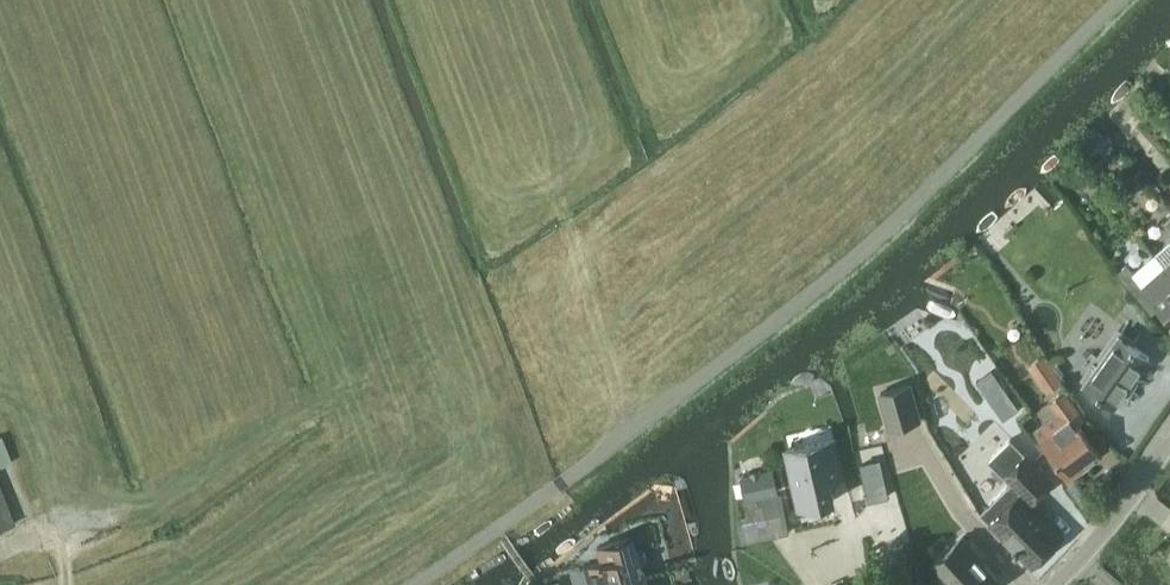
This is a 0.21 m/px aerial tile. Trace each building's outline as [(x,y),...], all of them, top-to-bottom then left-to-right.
[(1169,271),(1169,242),(1155,255),(1169,271)] [(1155,255),(1135,272),(1128,264),(1119,272),(1124,280),(1132,289),(1141,281),(1169,313),(1169,271),(1155,255)] [(1116,405),(1151,356),(1119,333),(1084,382),(1116,405)] [(1054,366),(1038,378),(1048,391),(1064,380),(1054,366)] [(913,382),(880,391),(890,428),(922,419),(913,382)] [(1071,475),(1101,451),(1079,422),(1086,417),(1065,390),(1050,401),(1058,412),(1036,429),(1071,475)] [(13,462),(2,436),(0,437),(0,467),(13,462)] [(800,507),(835,499),(830,478),(844,474),(836,438),(787,448),(800,507)] [(1012,482),(982,512),(1033,565),(1065,534),(1033,501),(1054,480),(1028,454),(1027,455),(1012,439),(990,460),(1012,482)] [(881,459),(862,464),(871,500),(889,496),(881,459)] [(747,501),(736,504),(744,541),(790,531),(782,494),(781,494),(774,464),(741,472),(747,501)] [(16,522),(0,484),(0,528),(16,522)] [(1000,580),(971,549),(974,547),(963,535),(934,561),(956,584),(995,584),(1000,580)] [(643,574),(639,561),(645,559),(642,549),(637,550),(633,537),(599,547),(602,560),(584,565),(589,584),(606,584),(643,574)] [(904,543),(895,546),(898,557),(891,559),(899,584),(916,584),(904,543)] [(643,574),(606,584),(646,584),(643,574)]
